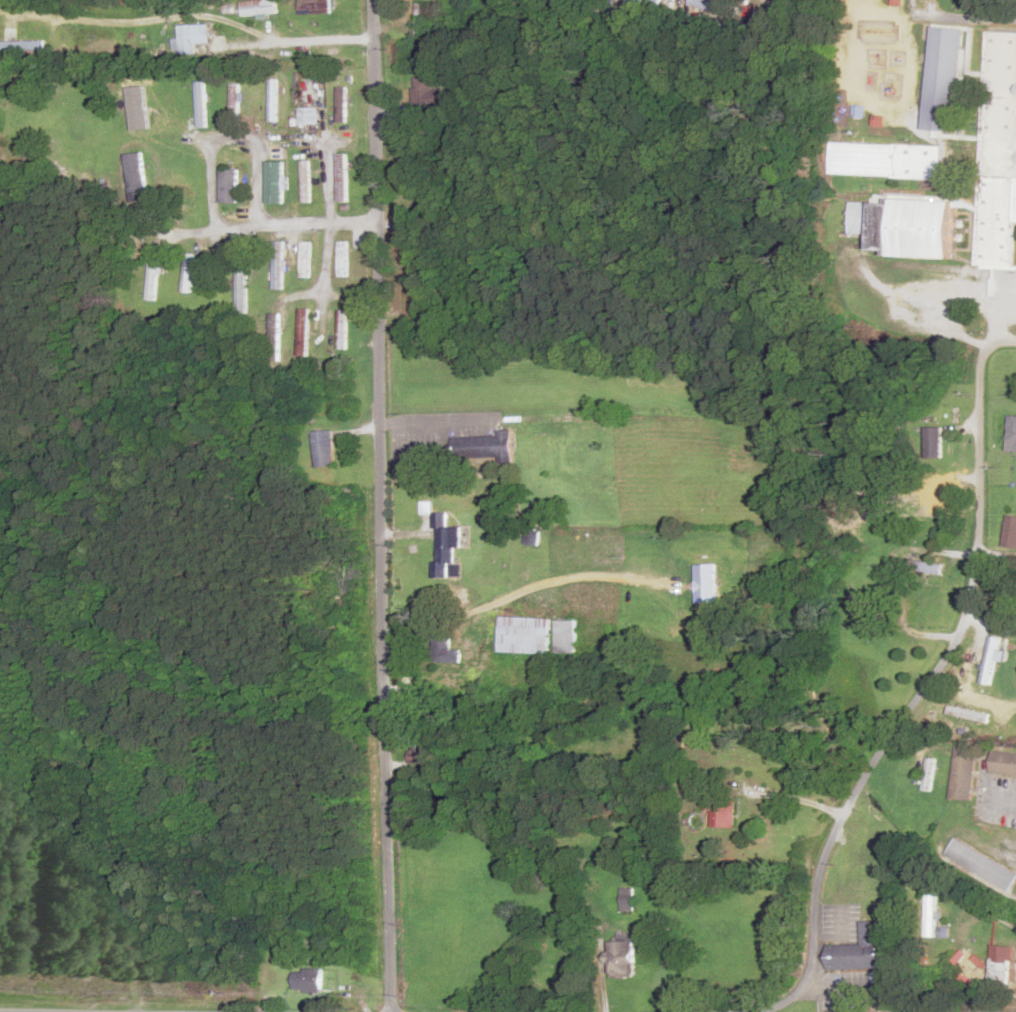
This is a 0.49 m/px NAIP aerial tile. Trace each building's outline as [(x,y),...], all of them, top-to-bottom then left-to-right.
[(299,14),(331,14),(331,0),(299,0),(299,14)] [(660,0),(624,0),(658,9),(660,0)] [(729,17),(732,7),(706,0),(689,0),(687,7),(729,17)] [(241,17),(277,16),(276,1),(241,2),(241,17)] [(424,5),(416,5),(416,39),(424,39),(424,5)] [(209,26),(178,26),(178,55),(195,55),(195,44),(209,44),(209,26)] [(985,33),(984,72),(970,72),(971,28),(927,27),(925,130),(956,131),(957,79),(981,79),(976,290),(1015,291),(1015,262),(1015,34),(985,33)] [(1,51),(44,51),(44,41),(22,41),(22,31),(6,31),(6,39),(1,39),(1,51)] [(436,114),(436,77),(412,77),(412,114),(436,114)] [(277,79),(269,79),(269,121),(277,121),(277,79)] [(311,127),(311,79),(301,79),(301,127),(311,127)] [(205,82),(196,82),(196,127),(205,127),(205,82)] [(239,84),(230,84),(230,118),(240,118),(239,84)] [(337,123),(346,123),(346,87),(337,87),(337,123)] [(830,176),(943,179),(944,146),(831,142),(830,176)] [(282,204),(282,148),(269,148),(269,160),(265,160),(264,204),(282,204)] [(145,201),(143,154),(125,154),(127,202),(145,201)] [(336,202),(346,202),(346,154),(336,154),(336,202)] [(301,203),(310,203),(310,161),(301,161),(301,203)] [(238,202),(238,170),(219,170),(219,202),(238,202)] [(949,259),(951,202),(849,198),(847,235),(869,236),(868,250),(884,251),(884,257),(949,259)] [(272,290),(282,290),(282,241),(272,241),(272,290)] [(309,242),(300,242),(300,278),(309,278),(309,242)] [(347,242),(337,242),(337,277),(347,277),(347,242)] [(181,293),(190,293),(194,256),(186,254),(181,293)] [(157,259),(147,259),(147,301),(156,301),(157,259)] [(245,314),(245,266),(234,266),(235,314),(245,314)] [(307,358),(307,309),(297,309),(297,358),(307,358)] [(346,311),(337,311),(337,350),(346,350),(346,311)] [(266,360),(278,361),(280,313),(268,313),(266,360)] [(1007,416),(1006,451),(1015,452),(1015,416),(1007,416)] [(473,432),(510,431),(510,424),(522,424),(523,454),(511,455),(511,448),(473,449),(473,432)] [(943,427),(925,427),(925,460),(943,460),(943,427)] [(332,468),(332,431),(312,431),(312,468),(332,468)] [(1006,516),(1004,548),(1015,549),(1015,517),(1006,516)] [(454,549),(460,549),(460,527),(436,528),(437,565),(455,564),(454,549)] [(919,571),(941,576),(942,567),(921,562),(919,571)] [(550,619),(500,617),(499,653),(549,655),(550,619)] [(461,663),(460,650),(452,651),(450,635),(433,637),(435,665),(461,663)] [(980,684),(990,686),(1000,639),(990,637),(980,684)] [(948,714),(987,725),(989,717),(950,706),(948,714)] [(407,763),(421,766),(426,742),(412,739),(407,763)] [(955,748),(948,799),(970,801),(976,750),(955,748)] [(990,753),(989,776),(1015,777),(1015,754),(990,753)] [(934,760),(925,759),(922,791),(931,792),(934,760)] [(710,812),(710,828),(734,828),(734,801),(703,801),(703,812),(710,812)] [(694,827),(705,828),(706,817),(695,816),(694,827)] [(1015,881),(1015,872),(954,840),(945,858),(1010,892),(1015,881)] [(633,890),(623,890),(623,908),(633,908),(633,890)] [(935,897),(924,897),(924,937),(935,937),(935,897)] [(873,916),(892,916),(894,961),(842,963),(841,940),(874,939),(873,916)] [(609,977),(634,977),(634,934),(609,934),(609,977)] [(1013,948),(994,946),(988,987),(1007,990),(1013,948)] [(321,969),(292,969),(292,991),(321,991),(321,969)]
